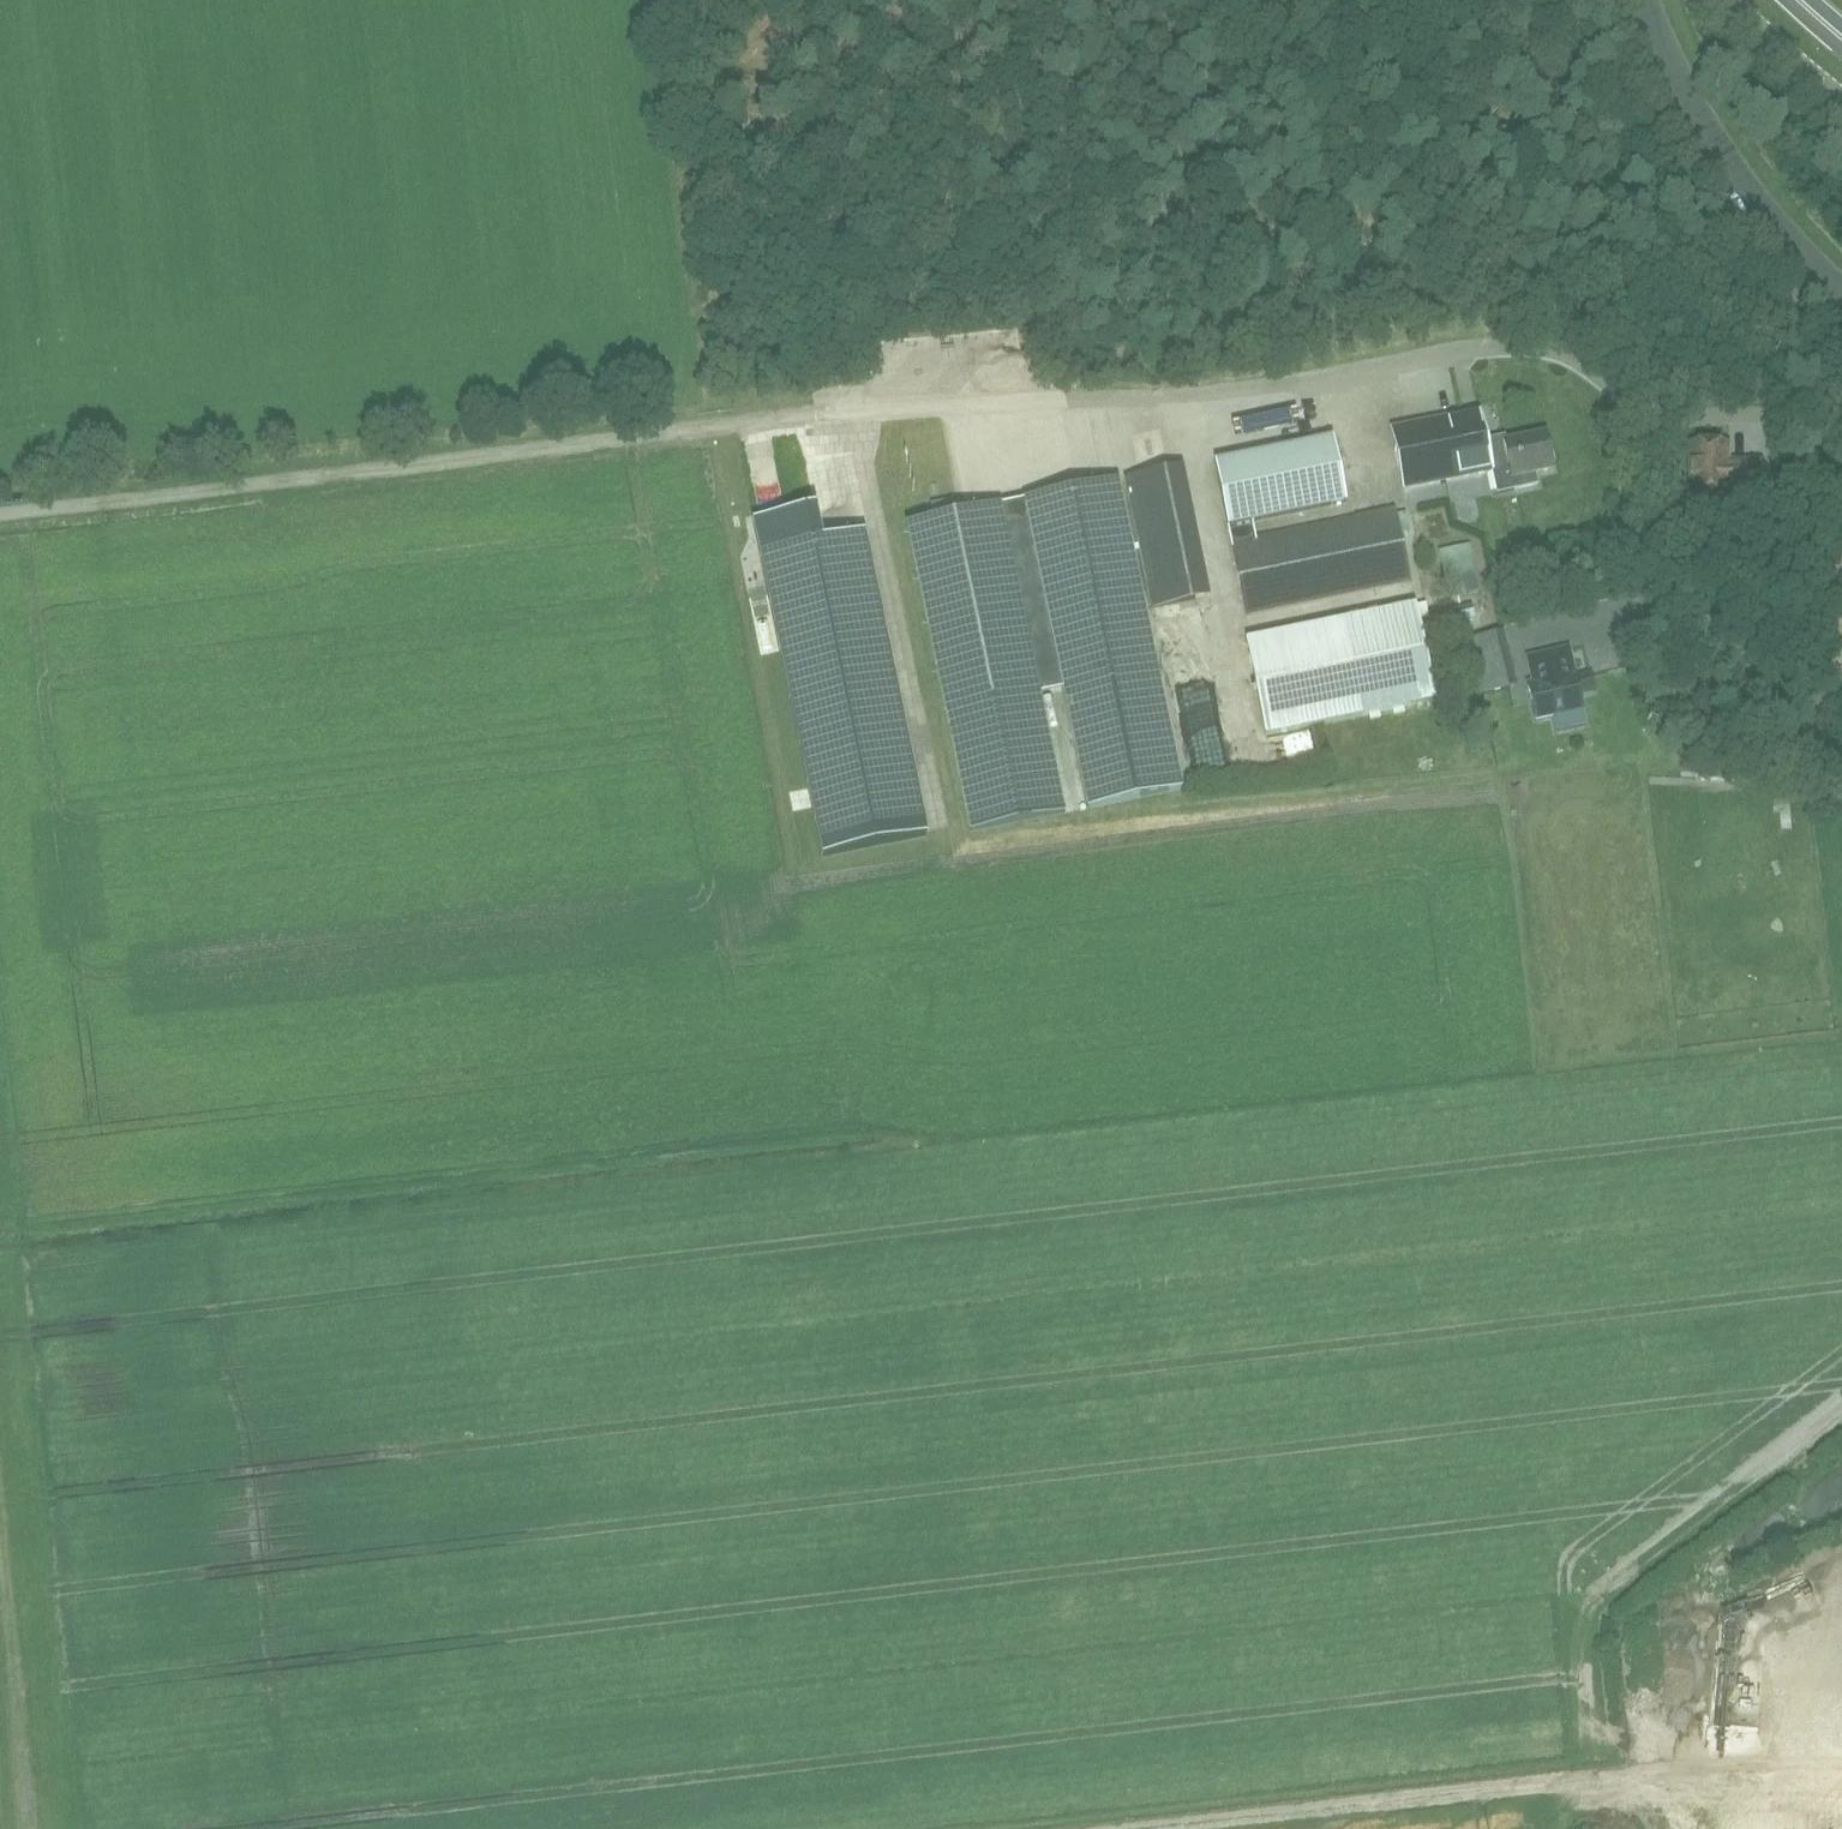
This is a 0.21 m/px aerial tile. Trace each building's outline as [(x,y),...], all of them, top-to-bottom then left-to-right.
[(1800,314),(1809,306),(1793,288),(1784,296),(1800,314)] [(1539,486),(1536,474),(1553,471),(1546,436),(1506,444),(1507,450),(1491,453),(1482,411),(1392,431),(1405,491),(1493,473),(1498,495),(1539,486)] [(1729,445),(1690,445),(1691,498),(1729,498),(1729,493),(1762,493),(1762,462),(1729,463),(1729,445)] [(1184,789),(1160,673),(1120,483),(1025,503),(1065,693),(1087,810),(1184,789)] [(1001,507),(923,522),(968,761),(992,774),(1004,772),(992,765),(1006,763),(1020,770),(1034,745),(1047,742),(1028,732),(1020,691),(1032,689),(1043,669),(1016,525),(1020,518),(1018,506),(1004,509),(1001,507)] [(1151,510),(1152,537),(1183,535),(1181,508),(1151,510)] [(823,860),(928,838),(929,838),(866,534),(824,542),(817,509),(753,523),(823,860)] [(1248,617),(1411,583),(1402,541),(1407,540),(1406,534),(1411,533),(1407,513),(1397,515),(1396,511),(1233,545),(1248,617)] [(1479,548),(1453,550),(1455,572),(1481,570),(1479,548)] [(1417,606),(1248,642),(1267,737),(1437,702),(1417,606)] [(1531,659),(1537,683),(1530,684),(1538,720),(1583,711),(1580,696),(1596,693),(1592,676),(1578,679),(1571,650),(1531,659)] [(1779,1742),(1778,1729),(1732,1731),(1732,1743),(1779,1742)]
